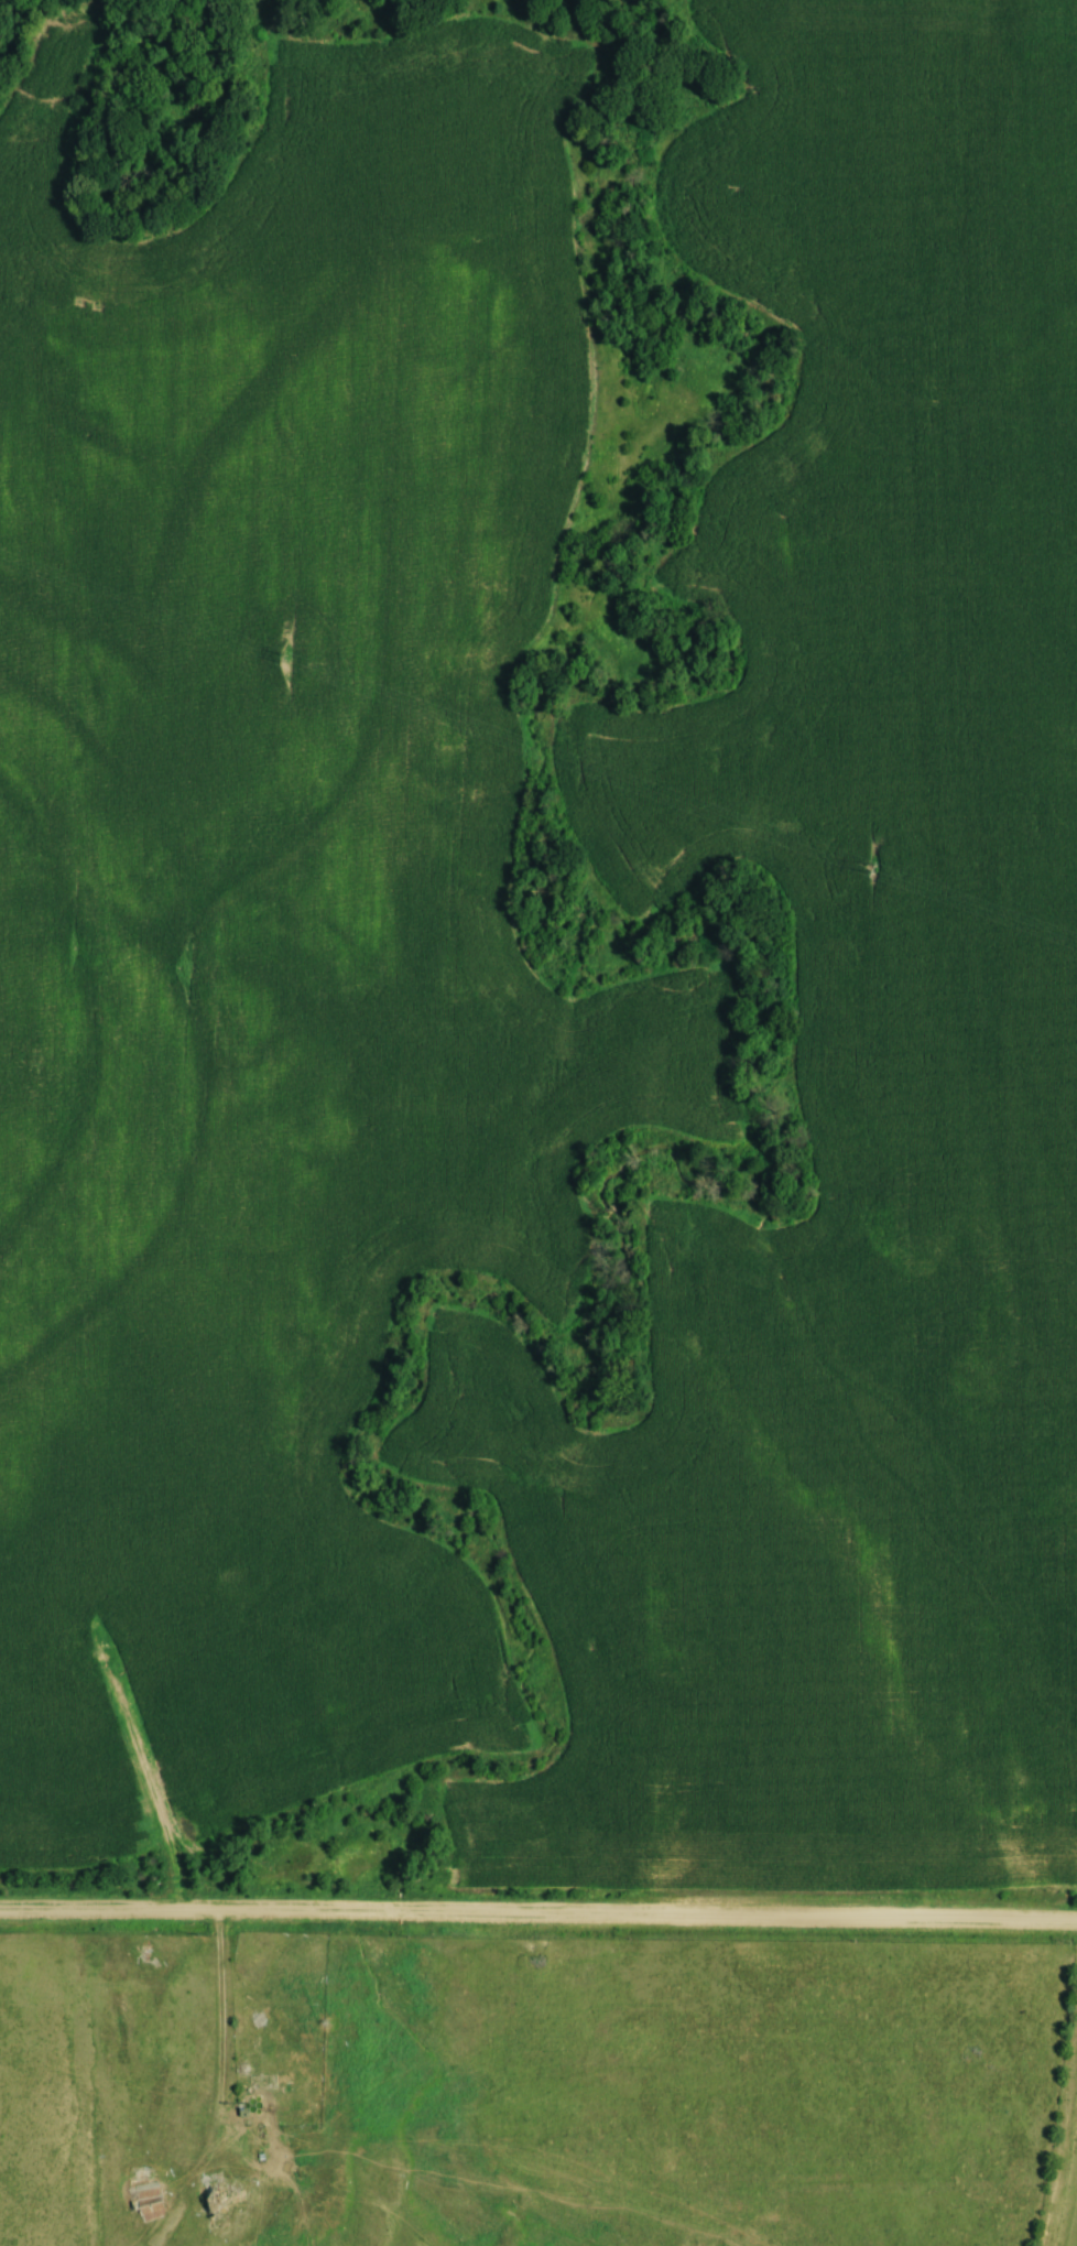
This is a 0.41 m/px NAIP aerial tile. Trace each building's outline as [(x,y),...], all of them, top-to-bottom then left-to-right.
[(153,2180),(128,2180),(128,2207),(153,2207),(153,2180)] [(204,2189),(204,2219),(229,2219),(229,2189),(204,2189)]
